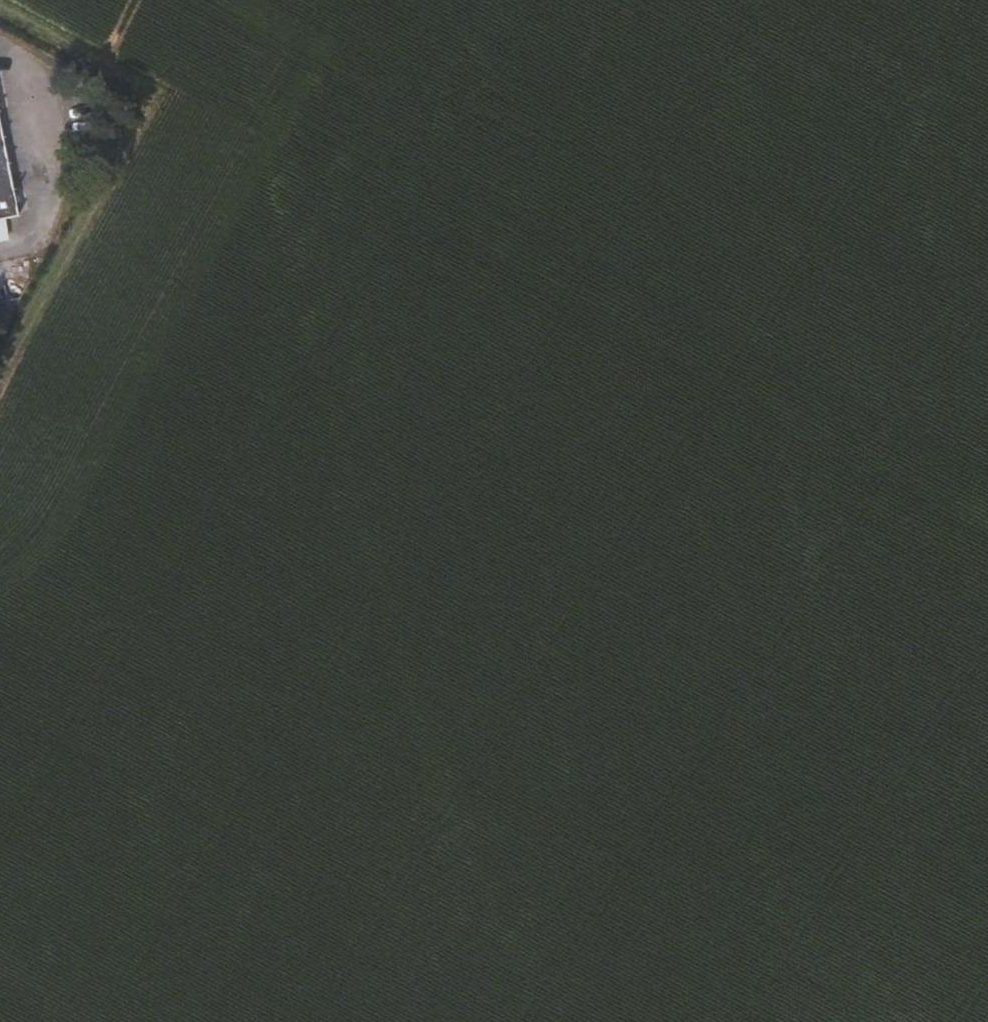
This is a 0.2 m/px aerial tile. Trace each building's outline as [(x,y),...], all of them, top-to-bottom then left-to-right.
[(0,81),(0,216),(31,210),(0,81)]
